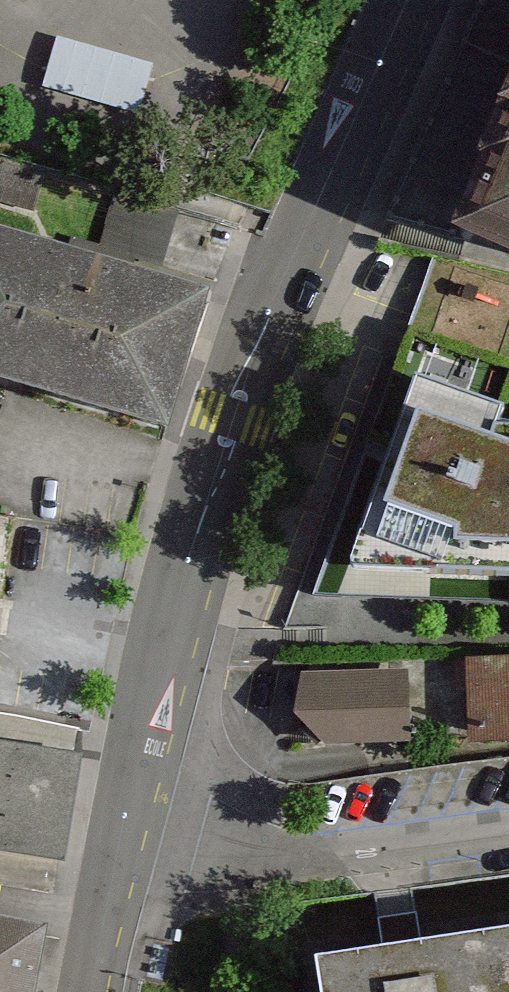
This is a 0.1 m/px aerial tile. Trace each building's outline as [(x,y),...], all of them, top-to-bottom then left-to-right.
[(64,32),(55,82),(148,100),(157,50),(64,32)] [(440,263),(508,292),(508,99),(440,263)] [(111,237),(88,229),(81,247),(161,275),(181,219),(124,199),(111,237)] [(162,447),(203,310),(0,249),(0,398),(162,447)] [(508,566),(508,444),(496,444),(501,429),(414,397),(340,594),(437,601),(451,564),(491,565),(508,566)] [(467,664),(469,756),(508,755),(508,663),(467,664)] [(408,674),(301,677),(303,753),(410,751),(408,674)] [(0,749),(0,861),(61,872),(81,764),(0,749)] [(38,933),(0,927),(0,991),(28,991),(38,933)] [(305,962),(309,991),(508,991),(508,933),(305,962)]
